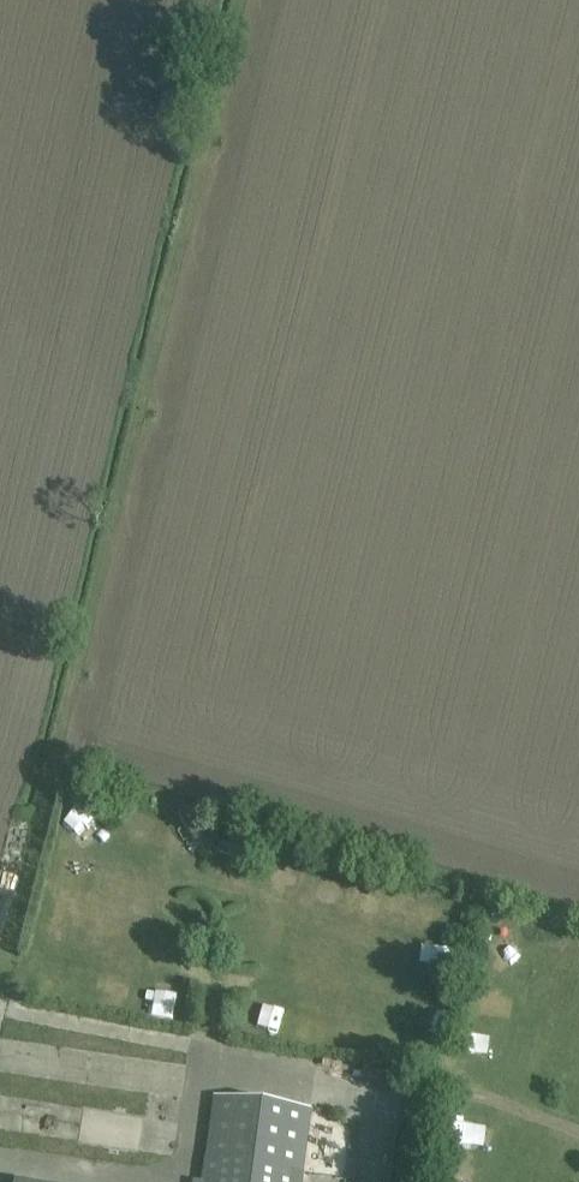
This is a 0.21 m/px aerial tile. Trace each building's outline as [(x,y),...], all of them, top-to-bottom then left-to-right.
[(72,828),(82,848),(101,838),(91,818),(72,828)] [(261,1003),(257,1023),(279,1027),(284,1008),(261,1003)] [(310,1110),(214,1097),(203,1181),(300,1181),(310,1110)]
